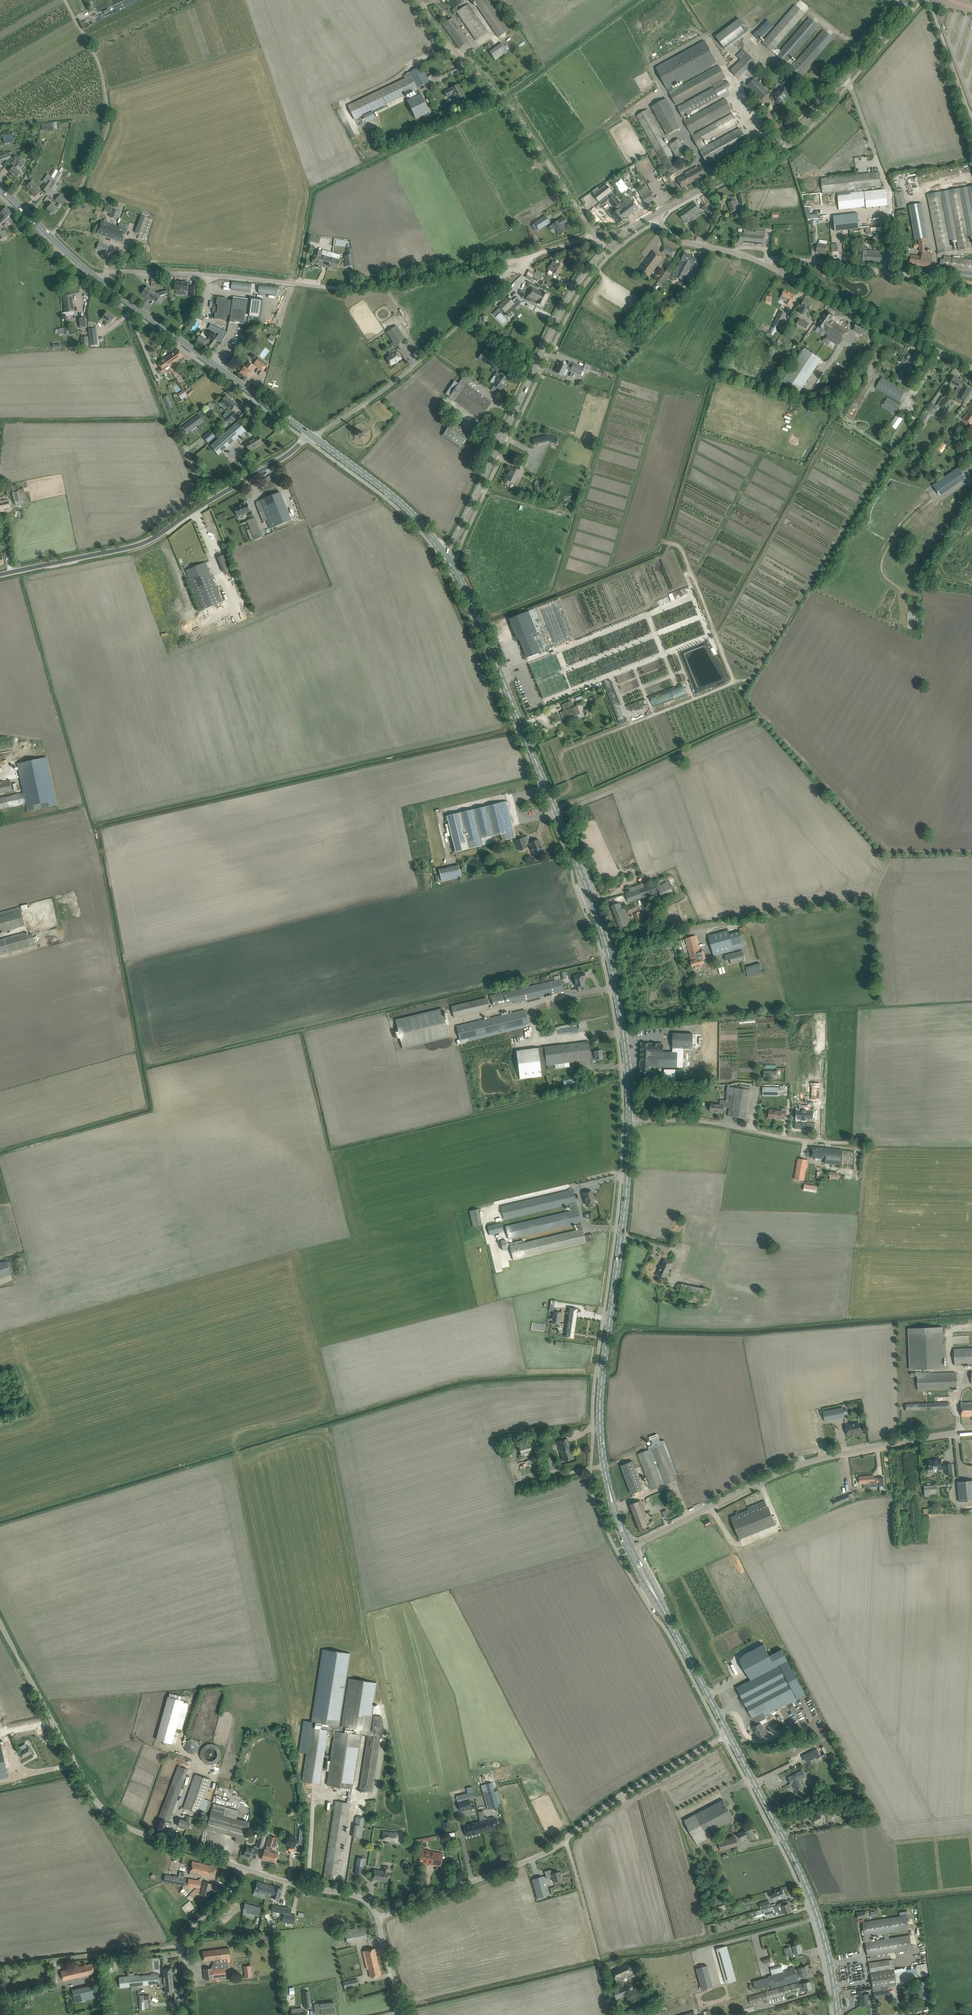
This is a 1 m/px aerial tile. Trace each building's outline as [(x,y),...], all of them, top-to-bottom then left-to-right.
[(464,0),(449,0),(454,8),(465,2),(464,0)] [(499,38),(511,29),(491,0),(473,0),(499,38)] [(459,11),(457,12),(476,40),(486,34),(485,33),(487,31),(469,4),(468,4),(459,10),(459,11)] [(776,55),(786,64),(787,64),(791,67),(790,68),(796,73),(800,76),(833,38),(823,30),(795,62),(791,59),(819,26),(809,17),(781,50),(777,47),(805,14),(795,5),(762,43),(772,52),(773,51),(777,55),(776,55)] [(453,18),(443,25),(459,48),(468,41),(462,32),(464,30),(461,27),(460,28),(458,25),(453,18)] [(749,31),(739,18),(715,36),(725,49),(749,31)] [(753,35),(759,40),(774,26),(769,20),(753,35)] [(716,62),(705,41),(656,68),(667,89),(716,62)] [(501,42),(488,51),(495,60),(508,51),(501,42)] [(743,49),(736,56),(740,60),(730,70),(738,79),(756,62),(743,49)] [(676,105),(726,78),(719,65),(673,90),(669,93),(676,105)] [(408,77),(348,105),(355,119),(415,90),(417,96),(407,101),(416,119),(429,112),(417,88),(429,82),(422,67),(407,74),(408,77)] [(759,102),(761,100),(762,101),(769,93),(755,78),(749,83),(745,80),(741,84),(759,102)] [(726,79),(712,87),(713,88),(677,108),(683,118),(687,116),(686,116),(692,113),(691,112),(718,97),(716,94),(730,86),(726,79)] [(453,94),(456,100),(464,96),(459,85),(444,92),(447,97),(453,94)] [(790,94),(782,86),(773,95),(777,99),(776,101),(779,103),(784,98),(785,99),(790,94)] [(674,116),(676,115),(666,98),(651,107),(667,135),(681,128),(674,116)] [(725,98),(684,121),(690,132),(732,110),(725,98)] [(647,109),(636,116),(670,176),(681,170),(647,109)] [(692,136),(708,165),(748,143),(745,139),(740,128),(705,146),(703,142),(738,124),(733,114),(692,136)] [(681,142),(682,141),(681,138),(669,145),(678,159),(691,151),(687,146),(685,148),(681,142)] [(3,161),(11,158),(10,154),(12,153),(12,152),(0,156),(0,162),(3,161)] [(9,171),(16,178),(21,173),(16,169),(19,166),(21,167),(23,165),(19,161),(22,159),(19,156),(11,164),(14,167),(9,171)] [(689,170),(690,171),(686,172),(687,174),(678,179),(682,188),(706,175),(701,166),(698,168),(697,166),(689,170)] [(45,183),(41,189),(45,192),(49,187),(52,183),(51,182),(58,171),(54,169),(50,176),(48,175),(43,181),(45,183)] [(52,183),(49,187),(53,189),(56,185),(63,174),(61,173),(59,171),(58,171),(51,182),(52,183)] [(856,174),(821,178),(822,192),(823,194),(850,191),(855,190),(871,188),(875,188),(878,187),(881,187),(879,171),(856,174)] [(622,179),(615,184),(622,193),(629,188),(622,179)] [(32,181),(26,186),(35,197),(41,192),(32,181)] [(594,194),(601,204),(608,199),(614,194),(606,185),(600,190),(594,194)] [(639,192),(646,205),(655,200),(652,195),(648,187),(639,192)] [(947,191),(957,241),(959,251),(971,248),(970,238),(971,238),(971,218),(966,187),(947,191)] [(850,194),(838,196),(839,210),(866,207),(866,208),(887,206),(886,189),(867,191),(855,192),(855,190),(850,191),(850,194)] [(897,208),(906,206),(903,191),(894,193),(897,208)] [(957,241),(947,191),(927,195),(938,254),(953,251),(951,242),(957,241)] [(614,194),(608,199),(615,208),(618,207),(620,209),(612,215),(620,224),(627,218),(639,209),(636,205),(630,197),(621,204),(614,194)] [(58,210),(57,209),(61,205),(62,205),(66,201),(61,195),(56,200),(59,203),(55,207),(52,204),(47,208),(53,214),(57,211),(58,210)] [(736,200),(728,203),(732,212),(739,209),(738,205),(736,200)] [(687,209),(679,215),(681,217),(683,221),(688,217),(690,220),(693,217),(701,212),(695,203),(687,209)] [(922,203),(910,206),(916,240),(928,238),(922,203)] [(712,213),(706,205),(702,208),(708,216),(712,213)] [(1,212),(3,214),(0,218),(0,226),(12,212),(6,207),(1,212)] [(818,214),(810,214),(809,207),(805,207),(806,219),(818,217),(818,214)] [(120,212),(112,209),(110,214),(109,216),(117,219),(120,212)] [(835,231),(860,228),(858,213),(833,216),(835,231)] [(153,220),(141,216),(135,233),(147,237),(153,220)] [(535,223),(531,225),(535,231),(539,229),(539,230),(550,223),(545,216),(534,223),(535,223)] [(553,224),(549,227),(551,231),(555,228),(557,231),(560,235),(566,231),(562,225),(567,222),(564,218),(562,219),(560,220),(553,224)] [(99,229),(97,233),(122,242),(123,237),(126,229),(108,223),(109,221),(105,220),(104,222),(102,221),(99,229)] [(882,225),(862,228),(863,236),(882,234),(882,225)] [(757,244),(765,245),(765,240),(766,235),(766,230),(756,230),(756,232),(751,232),(751,229),(745,228),(744,233),(739,232),(738,243),(754,244),(757,244)] [(826,254),(826,251),(828,241),(820,240),(819,243),(818,243),(816,252),(826,254)] [(911,255),(910,264),(930,267),(931,262),(933,253),(926,252),(925,240),(919,240),(919,244),(919,246),(919,247),(920,251),(922,252),(921,257),(911,255)] [(97,249),(106,253),(109,246),(99,243),(97,249)] [(354,265),(350,244),(346,245),(348,255),(345,256),(347,266),(354,265)] [(674,258),(676,251),(664,246),(662,253),(674,258)] [(313,258),(312,263),(328,268),(336,271),(337,268),(338,266),(340,259),(339,259),(332,257),(331,257),(332,254),(332,253),(323,251),(323,252),(316,250),(313,258)] [(869,251),(860,250),(859,262),(886,264),(887,262),(887,260),(888,252),(869,250),(869,251)] [(649,259),(648,258),(639,270),(649,277),(663,258),(654,251),(649,259)] [(685,253),(683,258),(682,260),(681,260),(673,275),(683,280),(691,265),(693,266),(697,259),(685,253)] [(971,278),(971,260),(960,258),(960,257),(953,256),(953,257),(944,256),(943,259),(941,259),(941,260),(940,265),(943,265),(942,268),(943,269),(942,273),(971,278)] [(549,271),(547,274),(551,275),(552,272),(552,273),(558,275),(563,266),(561,264),(557,263),(553,261),(550,266),(548,270),(549,271)] [(659,280),(663,283),(671,272),(667,269),(659,280)] [(535,273),(532,280),(537,282),(538,279),(541,280),(542,277),(535,273)] [(691,283),(695,285),(700,277),(695,274),(691,283)] [(152,278),(151,286),(163,286),(163,278),(163,276),(154,275),(154,278),(152,278)] [(188,291),(188,282),(175,282),(174,291),(188,291)] [(258,284),(257,292),(277,296),(279,288),(258,284)] [(147,287),(143,293),(149,297),(148,298),(152,301),(153,299),(156,302),(156,301),(159,304),(163,299),(160,297),(160,296),(167,294),(166,293),(166,290),(157,293),(156,294),(147,287)] [(543,293),(532,288),(528,296),(535,299),(533,303),(537,305),(538,304),(542,306),(548,294),(543,292),(543,293)] [(782,295),(780,299),(786,302),(786,304),(789,306),(792,300),(795,295),(784,290),(783,292),(782,295)] [(70,315),(70,313),(74,312),(71,295),(64,296),(66,316),(70,315)] [(514,304),(509,298),(510,297),(509,296),(508,297),(499,306),(506,312),(514,304)] [(212,316),(214,317),(214,319),(225,320),(226,318),(230,319),(230,320),(235,321),(234,323),(239,324),(239,322),(243,322),(243,324),(249,325),(249,324),(248,324),(249,318),(260,319),(263,299),(250,298),(250,299),(233,297),(232,301),(226,300),(226,298),(217,297),(216,304),(218,304),(218,307),(215,307),(213,307),(212,313),(213,313),(212,316)] [(508,316),(513,311),(515,308),(521,302),(519,300),(514,304),(506,312),(505,312),(508,316)] [(804,300),(798,312),(805,316),(809,309),(809,310),(812,304),(804,300)] [(518,316),(521,314),(515,308),(513,311),(518,316)] [(774,324),(779,327),(786,313),(780,310),(774,324)] [(818,326),(828,333),(823,341),(836,350),(848,331),(831,319),(833,315),(828,311),(818,326)] [(107,312),(104,316),(102,319),(106,321),(104,324),(107,327),(110,324),(114,317),(107,312)] [(80,328),(87,328),(86,317),(79,318),(80,328)] [(806,329),(809,323),(799,318),(796,324),(806,329)] [(868,338),(873,328),(858,320),(853,331),(868,338)] [(397,345),(404,340),(395,327),(388,332),(397,345)] [(208,345),(207,345),(212,348),(217,342),(212,338),(211,340),(209,338),(208,340),(205,338),(208,335),(202,331),(198,338),(196,341),(204,346),(206,343),(208,345)] [(96,332),(89,333),(90,345),(97,345),(96,332)] [(822,360),(805,348),(782,381),(799,393),(822,360)] [(161,368),(157,371),(161,375),(167,371),(168,373),(171,371),(175,376),(176,378),(179,376),(173,368),(175,366),(179,363),(177,360),(183,356),(178,349),(166,358),(164,359),(158,364),(161,368)] [(391,364),(391,365),(395,363),(395,362),(397,361),(397,362),(402,359),(397,351),(396,351),(395,350),(389,354),(390,356),(386,358),(389,361),(387,362),(389,365),(391,364)] [(483,351),(478,359),(489,366),(494,359),(483,351)] [(910,354),(907,359),(907,360),(905,363),(910,365),(911,362),(915,364),(918,359),(910,354)] [(267,366),(257,360),(254,365),(264,371),(267,366)] [(560,362),(555,372),(563,375),(566,368),(570,370),(569,370),(580,376),(583,371),(587,374),(591,366),(585,364),(583,368),(568,361),(566,365),(560,362)] [(240,373),(247,378),(252,372),(249,370),(253,365),(249,362),(246,367),(244,366),(240,373)] [(603,373),(601,372),(601,370),(591,366),(589,371),(604,377),(606,373),(603,372),(603,373)] [(711,377),(715,371),(711,368),(707,375),(711,377)] [(896,379),(901,382),(907,372),(901,369),(896,379)] [(493,383),(492,384),(500,390),(508,379),(504,376),(499,374),(497,372),(494,376),(497,377),(493,383)] [(487,398),(490,394),(464,376),(449,397),(480,419),(492,402),(487,398)] [(899,402),(905,391),(882,377),(876,388),(899,402)] [(952,381),(951,383),(958,387),(954,395),(956,396),(957,397),(955,401),(960,403),(962,399),(965,401),(969,394),(971,390),(961,384),(962,381),(954,377),(953,379),(952,381)] [(221,403),(232,411),(237,404),(226,396),(221,403)] [(173,408),(168,397),(164,398),(169,409),(173,408)] [(895,415),(900,405),(887,398),(882,407),(895,415)] [(933,410),(928,407),(920,419),(925,422),(933,410)] [(963,418),(970,425),(966,431),(970,434),(971,432),(971,407),(963,418)] [(941,412),(940,411),(937,416),(943,420),(948,412),(943,409),(941,412)] [(233,411),(225,418),(228,422),(236,415),(233,411)] [(194,427),(195,427),(203,420),(199,415),(182,427),(186,433),(193,428),(194,427)] [(889,425),(896,429),(903,419),(896,415),(889,425)] [(238,422),(211,446),(218,455),(238,438),(238,437),(236,435),(243,429),(238,422)] [(442,436),(460,448),(470,434),(452,422),(442,436)] [(208,443),(216,436),(211,430),(203,437),(208,443)] [(548,434),(543,436),(544,442),(549,441),(551,442),(556,444),(558,438),(554,436),(548,434)] [(249,450),(257,445),(257,446),(263,443),(258,436),(245,444),(249,451),(250,451),(249,450)] [(511,467),(505,479),(503,483),(508,486),(510,481),(513,483),(514,480),(518,481),(523,469),(517,466),(516,469),(511,467)] [(958,468),(933,485),(939,493),(964,476),(958,468)] [(19,490),(17,484),(11,486),(13,492),(12,492),(16,506),(28,503),(23,488),(19,490)] [(263,499),(264,500),(256,504),(263,521),(266,520),(270,529),(292,520),(282,497),(280,492),(263,499)] [(0,501),(0,511),(10,509),(8,499),(7,500),(0,501)] [(238,516),(250,511),(247,503),(234,508),(238,516)] [(263,537),(255,517),(247,520),(255,540),(263,537)] [(216,557),(222,572),(230,569),(224,554),(216,557)] [(186,570),(188,575),(202,610),(221,602),(205,562),(186,570)] [(537,632),(536,632),(535,629),(530,631),(530,633),(523,636),(519,638),(526,657),(574,638),(559,599),(529,611),(537,632)] [(626,721),(611,677),(603,679),(618,723),(626,721)] [(654,706),(686,695),(682,685),(650,696),(654,706)] [(570,709),(569,707),(573,705),(572,701),(562,705),(564,711),(560,713),(563,720),(569,718),(568,715),(571,714),(572,714),(573,714),(573,715),(574,715),(574,716),(580,714),(577,706),(570,709)] [(558,713),(552,716),(555,723),(561,721),(561,720),(560,721),(559,717),(560,717),(558,717),(557,714),(558,714),(558,713)] [(17,763),(27,812),(57,805),(46,757),(17,763)] [(10,780),(0,782),(0,794),(13,791),(10,780)] [(20,805),(17,793),(0,797),(0,810),(20,805)] [(455,852),(482,846),(481,839),(500,834),(502,841),(516,838),(514,829),(513,829),(511,823),(512,823),(507,801),(446,816),(455,852)] [(523,838),(515,841),(519,851),(527,848),(523,838)] [(529,844),(534,857),(544,853),(539,839),(530,843),(529,843),(529,844)] [(442,882),(461,877),(458,865),(439,870),(442,882)] [(656,883),(665,901),(675,896),(666,877),(656,883)] [(629,903),(634,902),(636,901),(658,892),(654,883),(626,894),(629,903)] [(644,907),(653,904),(651,898),(641,902),(644,907)] [(637,911),(635,904),(621,909),(619,903),(611,906),(619,929),(631,924),(627,914),(637,911)] [(0,912),(0,932),(25,925),(21,911),(28,909),(28,908),(30,908),(29,904),(25,905),(0,912)] [(643,919),(641,915),(640,911),(634,914),(637,921),(643,919)] [(733,950),(744,947),(739,931),(729,934),(727,928),(707,933),(714,956),(733,950)] [(32,933),(26,935),(26,932),(0,939),(0,954),(35,944),(32,933)] [(685,939),(692,961),(691,962),(692,967),(695,966),(696,969),(702,967),(701,964),(703,963),(701,955),(703,955),(703,952),(700,953),(695,936),(685,939)] [(743,950),(724,955),(726,960),(730,959),(731,964),(746,960),(743,950)] [(749,977),(763,973),(760,963),(746,967),(749,977)] [(576,991),(580,990),(580,986),(585,985),(583,978),(586,977),(585,973),(574,976),(575,983),(574,983),(576,991)] [(545,998),(545,996),(564,992),(560,975),(554,977),(555,980),(495,995),(491,996),(493,1006),(498,1005),(514,1001),(514,1004),(540,997),(541,999),(545,998)] [(454,1018),(490,1009),(487,998),(451,1006),(454,1018)] [(403,1049),(449,1037),(442,1008),(396,1019),(399,1030),(394,1031),(396,1039),(400,1038),(403,1049)] [(460,1040),(528,1024),(525,1010),(456,1026),(460,1040)] [(651,1065),(651,1066),(683,1067),(684,1050),(693,1051),(693,1034),(673,1033),(673,1052),(663,1052),(664,1044),(641,1043),(641,1065),(651,1065)] [(565,1067),(564,1063),(591,1060),(590,1052),(589,1042),(516,1051),(520,1079),(542,1076),(541,1075),(548,1074),(547,1065),(555,1064),(555,1068),(565,1067)] [(591,1061),(595,1060),(595,1059),(602,1058),(601,1050),(590,1052),(591,1060),(591,1061)] [(801,1051),(800,1110),(814,1110),(815,1051),(801,1051)] [(651,1076),(651,1066),(651,1065),(641,1065),(640,1076),(651,1076)] [(777,1079),(777,1071),(764,1070),(764,1079),(777,1079)] [(726,1100),(725,1100),(724,1107),(729,1108),(728,1116),(746,1118),(751,1086),(740,1085),(740,1086),(736,1086),(736,1088),(727,1086),(726,1093),(727,1094),(726,1100)] [(763,1087),(763,1095),(776,1095),(776,1091),(776,1087),(763,1087)] [(723,1113),(724,1107),(725,1100),(721,1099),(720,1104),(711,1103),(710,1111),(719,1112),(719,1113),(723,1113)] [(770,1109),(769,1112),(769,1117),(774,1118),(781,1118),(780,1119),(781,1119),(781,1115),(786,1116),(786,1109),(782,1108),(782,1111),(770,1109)] [(800,1114),(800,1124),(807,1125),(807,1126),(812,1126),(812,1125),(818,1126),(818,1115),(800,1114)] [(842,1165),(843,1150),(827,1148),(813,1147),(812,1157),(815,1157),(815,1158),(819,1159),(819,1158),(825,1158),(824,1163),(842,1165)] [(803,1180),(807,1159),(798,1158),(794,1179),(803,1180)] [(838,1180),(839,1173),(831,1172),(830,1179),(838,1180)] [(569,1205),(570,1212),(506,1227),(509,1239),(577,1223),(579,1229),(510,1245),(514,1260),(586,1243),(585,1242),(594,1240),(592,1233),(584,1235),(573,1190),(501,1207),(504,1220),(569,1205)] [(594,1203),(592,1191),(582,1193),(583,1198),(585,1197),(587,1205),(594,1203)] [(473,1227),(482,1224),(478,1209),(469,1211),(473,1227)] [(490,1225),(487,1226),(490,1235),(502,1232),(503,1231),(501,1223),(496,1224),(490,1225)] [(672,1267),(674,1263),(665,1259),(662,1266),(661,1266),(657,1274),(666,1278),(671,1267),(672,1267)] [(11,1275),(7,1260),(0,1262),(0,1278),(11,1275)] [(574,1338),(578,1309),(569,1308),(565,1337),(574,1338)] [(559,1324),(561,1312),(553,1311),(552,1323),(559,1324)] [(944,1364),(943,1327),(908,1328),(910,1369),(947,1368),(947,1364),(944,1364)] [(971,1365),(971,1348),(954,1349),(955,1366),(971,1365)] [(921,1372),(916,1372),(916,1376),(917,1376),(918,1390),(948,1389),(948,1391),(952,1391),(952,1389),(957,1389),(957,1373),(956,1373),(955,1372),(930,1373),(930,1372),(921,1372)] [(906,1411),(940,1409),(949,1409),(949,1402),(906,1404),(906,1411)] [(961,1403),(961,1416),(971,1416),(971,1402),(961,1403)] [(823,1411),(825,1421),(845,1417),(844,1414),(848,1414),(847,1408),(843,1408),(843,1407),(840,1408),(823,1411)] [(861,1432),(859,1423),(849,1425),(849,1424),(846,1425),(848,1435),(855,1434),(855,1433),(861,1432)] [(573,1458),(568,1438),(563,1440),(556,1441),(558,1447),(559,1452),(561,1452),(563,1461),(573,1458)] [(532,1439),(518,1443),(522,1457),(536,1453),(532,1439)] [(663,1442),(651,1447),(665,1484),(677,1480),(663,1442)] [(650,1449),(638,1454),(649,1483),(646,1484),(647,1486),(650,1485),(651,1489),(651,1490),(663,1485),(655,1465),(650,1449)] [(550,1456),(543,1458),(545,1466),(552,1464),(550,1456)] [(942,1466),(941,1459),(934,1459),(934,1460),(929,1461),(929,1469),(927,1469),(928,1475),(934,1475),(933,1469),(941,1468),(941,1469),(945,1469),(946,1474),(952,1474),(951,1463),(945,1464),(945,1466),(942,1466)] [(621,1465),(631,1494),(643,1489),(632,1461),(621,1465)] [(874,1478),(874,1475),(860,1476),(860,1484),(864,1483),(864,1489),(868,1488),(868,1483),(874,1482),(874,1487),(879,1486),(879,1489),(885,1489),(884,1486),(884,1477),(874,1478)] [(971,1500),(971,1480),(957,1482),(960,1502),(971,1500)] [(924,1489),(925,1493),(925,1498),(938,1497),(937,1485),(924,1486),(924,1489)] [(852,1493),(833,1501),(835,1506),(854,1498),(852,1493)] [(639,1530),(648,1526),(647,1523),(649,1522),(641,1500),(629,1505),(639,1530)] [(768,1508),(765,1500),(748,1507),(749,1510),(739,1514),(738,1511),(735,1512),(736,1515),(731,1517),(740,1539),(776,1525),(769,1508),(768,1508)] [(741,1685),(737,1687),(742,1698),(740,1699),(745,1708),(747,1707),(754,1720),(755,1720),(765,1715),(767,1714),(779,1707),(779,1708),(798,1698),(805,1694),(783,1651),(782,1649),(773,1654),(770,1655),(766,1648),(764,1644),(746,1653),(749,1660),(742,1663),(751,1680),(741,1685)] [(335,1735),(327,1785),(352,1789),(360,1735),(368,1736),(360,1790),(372,1792),(380,1738),(383,1738),(383,1731),(384,1726),(382,1716),(374,1715),(371,1730),(370,1730),(377,1683),(349,1678),(341,1725),(340,1725),(351,1653),(323,1649),(311,1722),(303,1720),(299,1752),(307,1753),(302,1781),(320,1784),(327,1734),(335,1735)] [(172,1744),(184,1701),(168,1696),(156,1740),(164,1742),(163,1744),(169,1746),(169,1743),(172,1744)] [(766,1718),(765,1715),(755,1720),(757,1725),(753,1727),(753,1728),(754,1727),(757,1733),(756,1734),(758,1738),(767,1733),(760,1721),(766,1718)] [(194,1750),(197,1751),(200,1742),(188,1737),(183,1750),(193,1753),(194,1750)] [(220,1756),(220,1754),(220,1752),(219,1750),(218,1748),(217,1747),(215,1746),(214,1745),(212,1745),(210,1744),(208,1745),(206,1745),(204,1746),(204,1747),(202,1749),(201,1750),(201,1752),(201,1754),(201,1756),(202,1758),(202,1759),(204,1761),(205,1762),(207,1763),(208,1763),(210,1764),(212,1763),(214,1763),(216,1762),(217,1761),(218,1759),(219,1758),(220,1756)] [(22,1758),(32,1753),(29,1746),(19,1752),(22,1758)] [(820,1755),(817,1748),(809,1752),(807,1749),(804,1751),(805,1754),(803,1755),(806,1762),(820,1755)] [(169,1821),(171,1816),(188,1770),(178,1766),(161,1812),(159,1817),(169,1821)] [(803,1787),(799,1779),(805,1776),(803,1771),(789,1777),(791,1783),(793,1783),(797,1790),(803,1787)] [(208,1812),(212,1802),(209,1801),(205,1799),(211,1780),(195,1774),(184,1808),(200,1813),(201,1810),(208,1812)] [(498,1790),(495,1791),(494,1791),(492,1783),(486,1784),(487,1789),(488,1793),(492,1809),(499,1807),(497,1801),(501,1800),(498,1790)] [(468,1793),(456,1796),(458,1802),(460,1811),(472,1808),(469,1799),(475,1798),(473,1791),(468,1793)] [(699,1847),(701,1846),(700,1844),(712,1837),(710,1833),(734,1820),(723,1800),(684,1820),(699,1847)] [(339,1870),(350,1803),(336,1801),(324,1877),(338,1880),(338,1879),(337,1879),(338,1870),(339,1870)] [(243,1844),(244,1839),(249,1822),(236,1819),(238,1811),(226,1807),(213,1804),(206,1828),(236,1836),(235,1841),(243,1844)] [(829,1808),(828,1807),(823,1810),(822,1809),(818,1811),(820,1813),(817,1814),(817,1815),(813,1818),(816,1823),(823,1819),(821,1815),(825,1814),(828,1819),(835,1816),(832,1810),(833,1810),(831,1807),(829,1808)] [(190,1822),(191,1817),(188,1816),(186,1821),(180,1819),(178,1826),(187,1829),(190,1822)] [(361,1838),(364,1818),(355,1817),(352,1837),(361,1838)] [(487,1817),(480,1818),(480,1821),(483,1832),(497,1828),(496,1823),(494,1817),(488,1819),(487,1819),(487,1817)] [(480,1821),(464,1825),(465,1831),(467,1836),(483,1832),(480,1821)] [(756,1836),(752,1828),(746,1832),(745,1830),(738,1834),(742,1841),(748,1837),(750,1840),(756,1836)] [(395,1832),(382,1830),(381,1840),(393,1842),(393,1843),(399,1844),(401,1832),(395,1831),(395,1832)] [(738,1846),(738,1845),(736,1838),(719,1842),(721,1849),(721,1851),(738,1846)] [(263,1855),(262,1860),(266,1861),(266,1860),(275,1863),(277,1858),(278,1854),(272,1852),(273,1847),(275,1847),(276,1843),(268,1841),(266,1850),(265,1849),(263,1855)] [(255,1858),(258,1849),(258,1847),(255,1846),(254,1847),(254,1848),(247,1846),(246,1850),(244,1850),(243,1856),(249,1857),(249,1856),(255,1858)] [(441,1865),(442,1853),(430,1851),(421,1849),(420,1863),(433,1864),(441,1865)] [(202,1875),(204,1864),(192,1861),(189,1874),(201,1877),(201,1875),(202,1875)] [(214,1879),(217,1867),(204,1864),(202,1875),(201,1875),(205,1876),(214,1879)] [(388,1872),(389,1867),(384,1866),(383,1871),(374,1869),(373,1879),(388,1881),(389,1872),(388,1872)] [(551,1869),(545,1871),(547,1878),(553,1877),(554,1881),(561,1879),(559,1871),(552,1873),(551,1869)] [(165,1875),(164,1882),(183,1885),(185,1885),(186,1878),(165,1875)] [(542,1876),(532,1879),(537,1898),(547,1895),(542,1876)] [(189,1879),(188,1886),(191,1886),(200,1888),(201,1883),(198,1880),(189,1879)] [(209,1896),(213,1884),(204,1881),(201,1894),(209,1896)] [(258,1882),(255,1891),(262,1893),(261,1897),(265,1898),(266,1896),(269,1887),(269,1886),(269,1885),(258,1882)] [(269,1887),(266,1896),(271,1897),(272,1897),(279,1899),(280,1895),(280,1896),(281,1894),(281,1893),(282,1889),(275,1887),(272,1886),(269,1885),(269,1886),(269,1887)] [(195,1890),(190,1894),(193,1897),(201,1891),(198,1887),(195,1890)] [(774,1900),(778,1899),(785,1895),(783,1890),(771,1894),(774,1900)] [(187,1913),(195,1908),(190,1901),(182,1906),(187,1913)] [(761,1909),(771,1906),(769,1901),(760,1903),(761,1909)] [(259,1915),(261,1908),(245,1903),(243,1911),(245,1912),(245,1914),(252,1916),(252,1914),(259,1915)] [(779,1911),(780,1914),(780,1915),(785,1913),(786,1913),(791,1911),(789,1903),(784,1905),(782,1905),(782,1904),(777,1905),(763,1909),(764,1913),(765,1915),(775,1912),(779,1911)] [(290,1919),(290,1915),(291,1909),(273,1905),(271,1911),(272,1912),(272,1916),(290,1919)] [(219,1918),(224,1923),(235,1912),(231,1907),(219,1918)] [(889,1938),(888,1932),(909,1929),(907,1915),(868,1921),(863,1922),(865,1936),(866,1942),(868,1956),(873,1955),(912,1949),(910,1935),(889,1938)] [(345,1930),(347,1941),(348,1942),(367,1938),(364,1926),(345,1930)] [(800,1944),(795,1945),(789,1947),(791,1954),(802,1952),(800,1945),(800,1944)] [(726,1983),(736,1980),(727,1946),(716,1949),(726,1983)] [(230,1948),(203,1951),(204,1961),(219,1959),(220,1964),(213,1965),(212,1967),(212,1968),(204,1969),(205,1980),(213,1979),(213,1978),(225,1976),(224,1968),(224,1963),(228,1962),(227,1958),(231,1957),(230,1948)] [(381,1975),(375,1948),(363,1951),(366,1963),(367,1963),(371,1977),(381,1975)] [(871,1972),(876,1971),(891,1969),(890,1959),(869,1963),(871,1972)] [(63,1981),(95,1973),(93,1963),(61,1971),(63,1981)] [(624,1987),(621,1979),(622,1979),(622,1978),(632,1974),(628,1964),(612,1970),(617,1981),(619,1980),(622,1988),(619,1989),(619,1988),(613,1990),(617,1999),(631,1994),(628,1985),(624,1987)] [(917,1965),(917,1967),(919,1977),(928,1975),(926,1964),(917,1965)] [(245,1977),(252,1976),(251,1965),(243,1966),(245,1977)] [(702,1990),(713,1987),(707,1965),(696,1968),(702,1990)] [(768,1976),(768,1977),(753,1981),(756,1989),(770,1985),(771,1986),(771,1988),(776,1987),(798,1981),(797,1978),(801,1977),(801,1976),(808,1974),(806,1966),(801,1967),(799,1968),(795,1969),(795,1970),(791,1971),(790,1970),(787,1971),(784,1972),(782,1965),(771,1969),(772,1975),(768,1976)] [(164,1977),(159,1977),(159,1981),(173,1980),(172,1968),(163,1969),(164,1977)] [(875,1997),(880,1997),(890,1995),(889,1986),(898,1984),(895,1969),(871,1973),(875,1997)] [(129,1976),(119,1977),(120,1987),(159,1983),(159,1981),(159,1977),(158,1974),(139,1976),(139,1975),(134,1975),(134,1973),(129,1973),(129,1976)] [(343,1982),(345,1988),(359,1985),(357,1979),(343,1982)] [(173,1980),(159,1981),(159,1983),(160,1987),(165,1987),(165,1992),(174,1992),(173,1980)] [(927,1980),(917,1982),(920,2001),(930,2000),(927,1980)] [(799,1982),(793,1984),(795,1992),(801,1990),(801,1992),(810,1989),(811,1990),(814,1990),(812,1984),(811,1984),(810,1981),(799,1984),(799,1982)] [(793,1984),(748,1996),(750,2002),(750,2004),(795,1992),(793,1984)] [(76,2002),(97,1997),(94,1985),(73,1990),(76,2002)] [(864,1994),(864,1990),(858,1991),(859,1995),(860,1999),(861,1999),(861,2005),(860,2005),(869,2004),(868,1998),(870,1997),(870,1994),(864,1994)] [(149,1997),(139,1998),(141,2009),(145,2008),(144,2001),(150,2000),(149,1997)] [(323,2014),(335,2012),(334,2002),(334,2004),(326,2004),(326,2002),(314,2004),(315,2013),(315,2009),(321,2009),(321,2013),(323,2013),(323,2014)]
